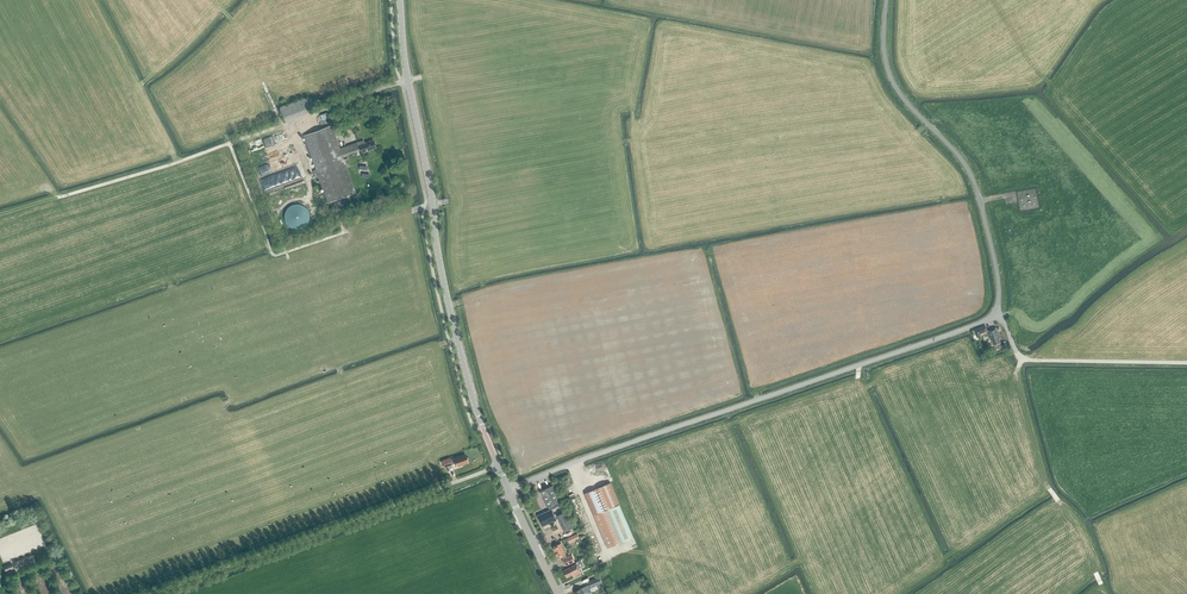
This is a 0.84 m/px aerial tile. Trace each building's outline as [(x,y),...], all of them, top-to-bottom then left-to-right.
[(306,97),(279,108),(285,122),(311,111),(306,97)] [(362,153),(376,148),(373,140),(365,143),(364,140),(340,149),(332,126),(304,136),(316,170),(313,171),(316,179),(319,178),(328,202),(355,193),(343,157),(361,150),(362,153)] [(264,192),(273,189),(269,177),(260,179),(264,192)] [(1037,187),(1017,191),(1021,212),(1041,208),(1037,187)] [(309,220),(309,216),(309,213),(307,210),(305,207),(302,205),(298,204),(295,204),(291,205),(288,207),(286,210),(285,213),(284,216),(285,220),(286,223),(288,226),(291,228),(295,229),(298,229),(302,228),(305,226),(307,223),(309,220)] [(996,328),(987,331),(986,326),(974,330),(977,337),(981,336),(980,334),(987,331),(990,340),(992,340),(993,345),(1000,343),(998,339),(1000,338),(996,328)] [(469,459),(468,457),(467,457),(466,457),(465,454),(450,459),(449,457),(442,460),(444,467),(452,465),(452,464),(455,463),(456,467),(463,464),(463,463),(468,462),(467,461),(468,460),(469,460),(469,459)] [(611,482),(584,493),(607,548),(634,537),(611,482)] [(561,500),(553,485),(539,491),(546,507),(561,500)] [(573,527),(565,512),(557,516),(564,531),(573,527)] [(579,538),(577,534),(567,538),(570,542),(579,538)] [(567,557),(561,543),(552,546),(557,557),(561,555),(566,566),(575,562),(572,555),(567,557)] [(4,566),(6,571),(14,568),(12,563),(4,566)] [(574,577),(581,573),(576,563),(563,570),(567,578),(573,574),(574,577)] [(591,587),(603,582),(600,575),(588,581),(590,585),(591,587)] [(591,592),(598,589),(597,585),(591,588),(591,587),(590,585),(582,589),(582,588),(574,592),(575,593),(585,593),(584,593),(590,590),(591,592)]
